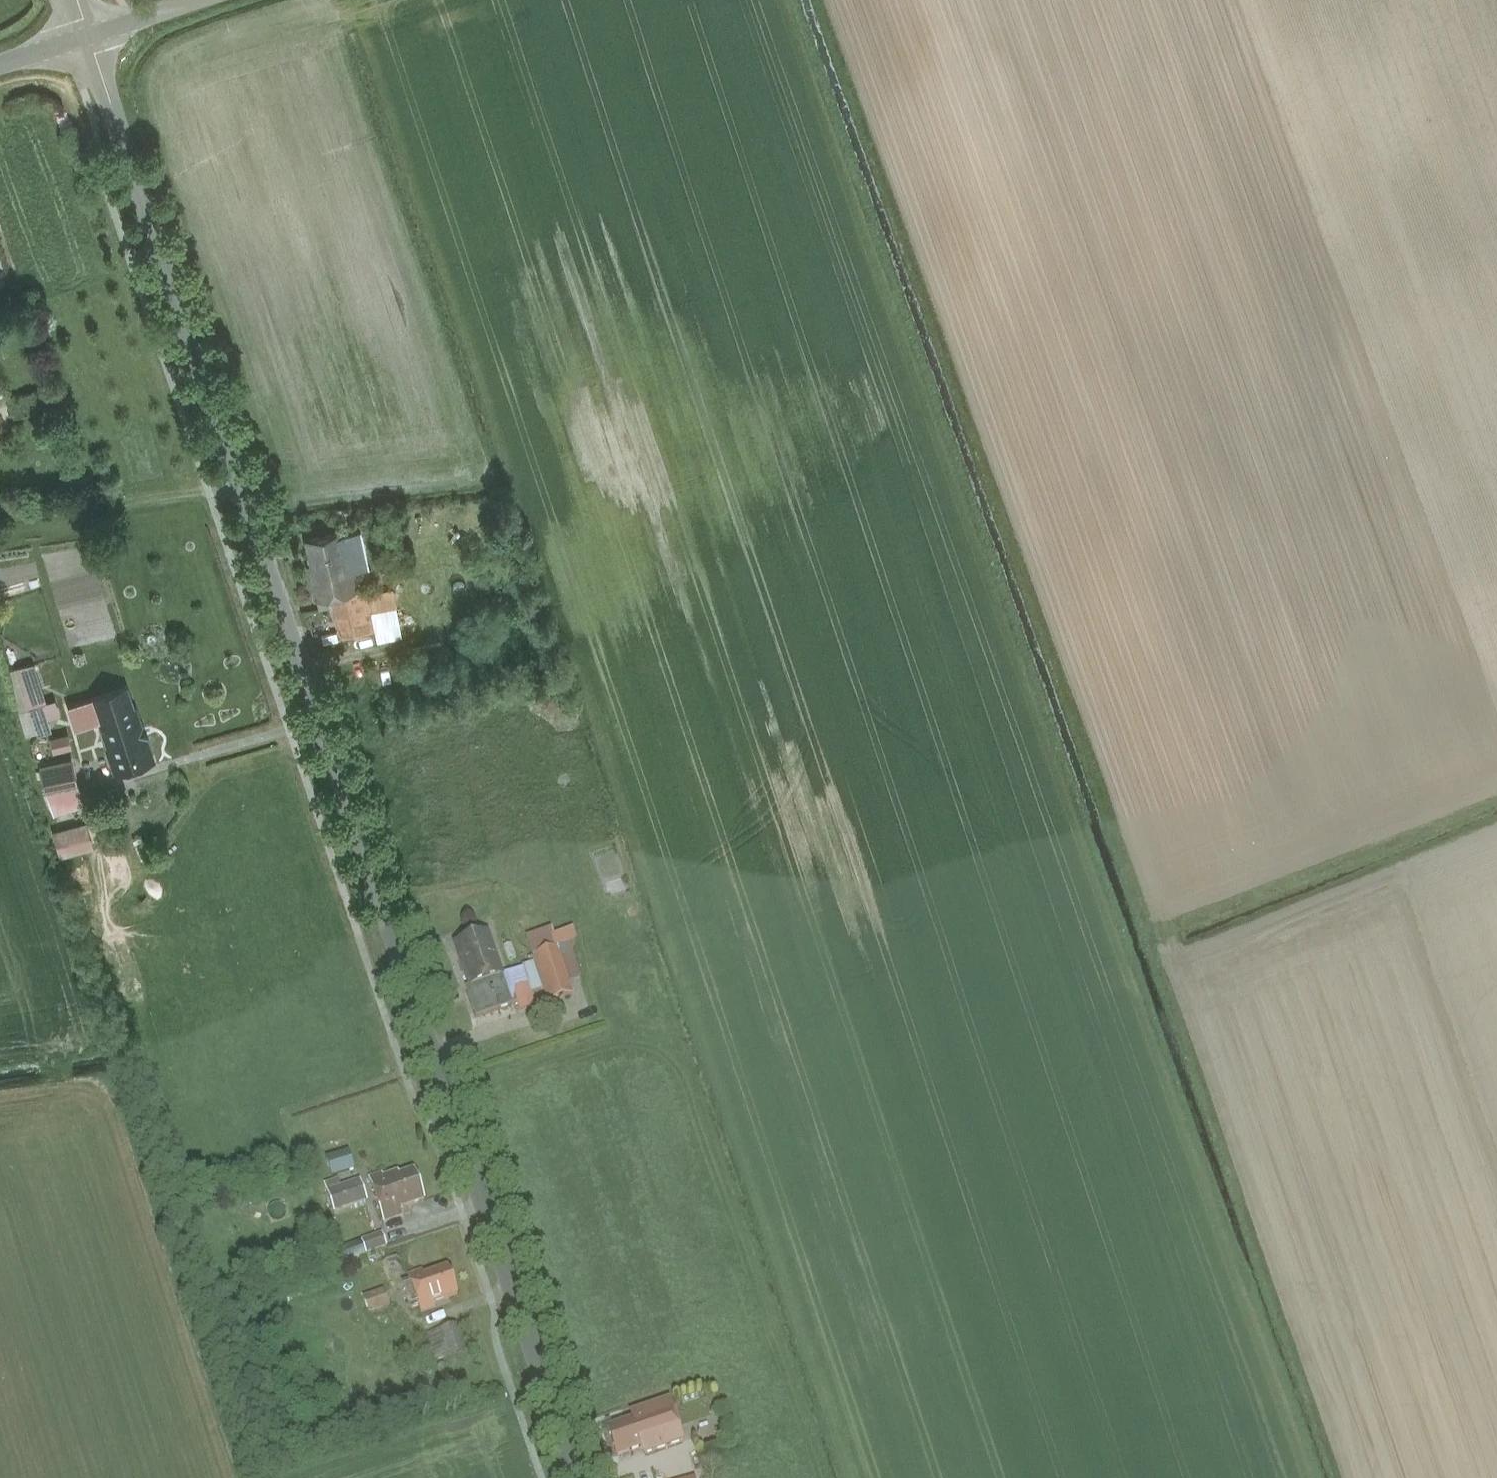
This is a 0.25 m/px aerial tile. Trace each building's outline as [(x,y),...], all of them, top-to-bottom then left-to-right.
[(343,529),(305,536),(312,573),(309,574),(314,599),(337,594),(344,633),(407,622),(400,586),(373,591),(372,588),(360,591),(356,569),(351,570),(343,529)] [(49,716),(62,712),(59,697),(48,699),(38,661),(11,668),(28,735),(53,729),(49,716)] [(135,708),(127,683),(65,704),(74,731),(101,722),(109,744),(105,746),(114,773),(156,759),(138,706),(135,708)] [(54,749),(73,748),(72,733),(53,735),(54,749)] [(73,755),(40,764),(54,813),(86,804),(73,755)] [(91,822),(55,828),(60,855),(95,849),(91,822)] [(489,929),(453,940),(477,1013),(513,1002),(489,929)] [(384,1167),(370,1173),(387,1221),(406,1214),(403,1205),(425,1197),(414,1168),(401,1173),(399,1168),(386,1172),(384,1167)] [(362,1177),(343,1184),(340,1176),(326,1180),(336,1211),(370,1200),(362,1177)] [(383,1230),(364,1238),(369,1252),(389,1244),(383,1230)] [(460,1293),(451,1264),(425,1272),(423,1269),(409,1273),(424,1311),(438,1306),(436,1300),(460,1293)] [(387,1287),(365,1293),(370,1311),(392,1304),(387,1287)] [(429,1331),(439,1359),(467,1350),(458,1322),(429,1331)] [(688,1438),(673,1396),(633,1410),(636,1417),(609,1427),(619,1454),(646,1444),(648,1452),(688,1438)]
